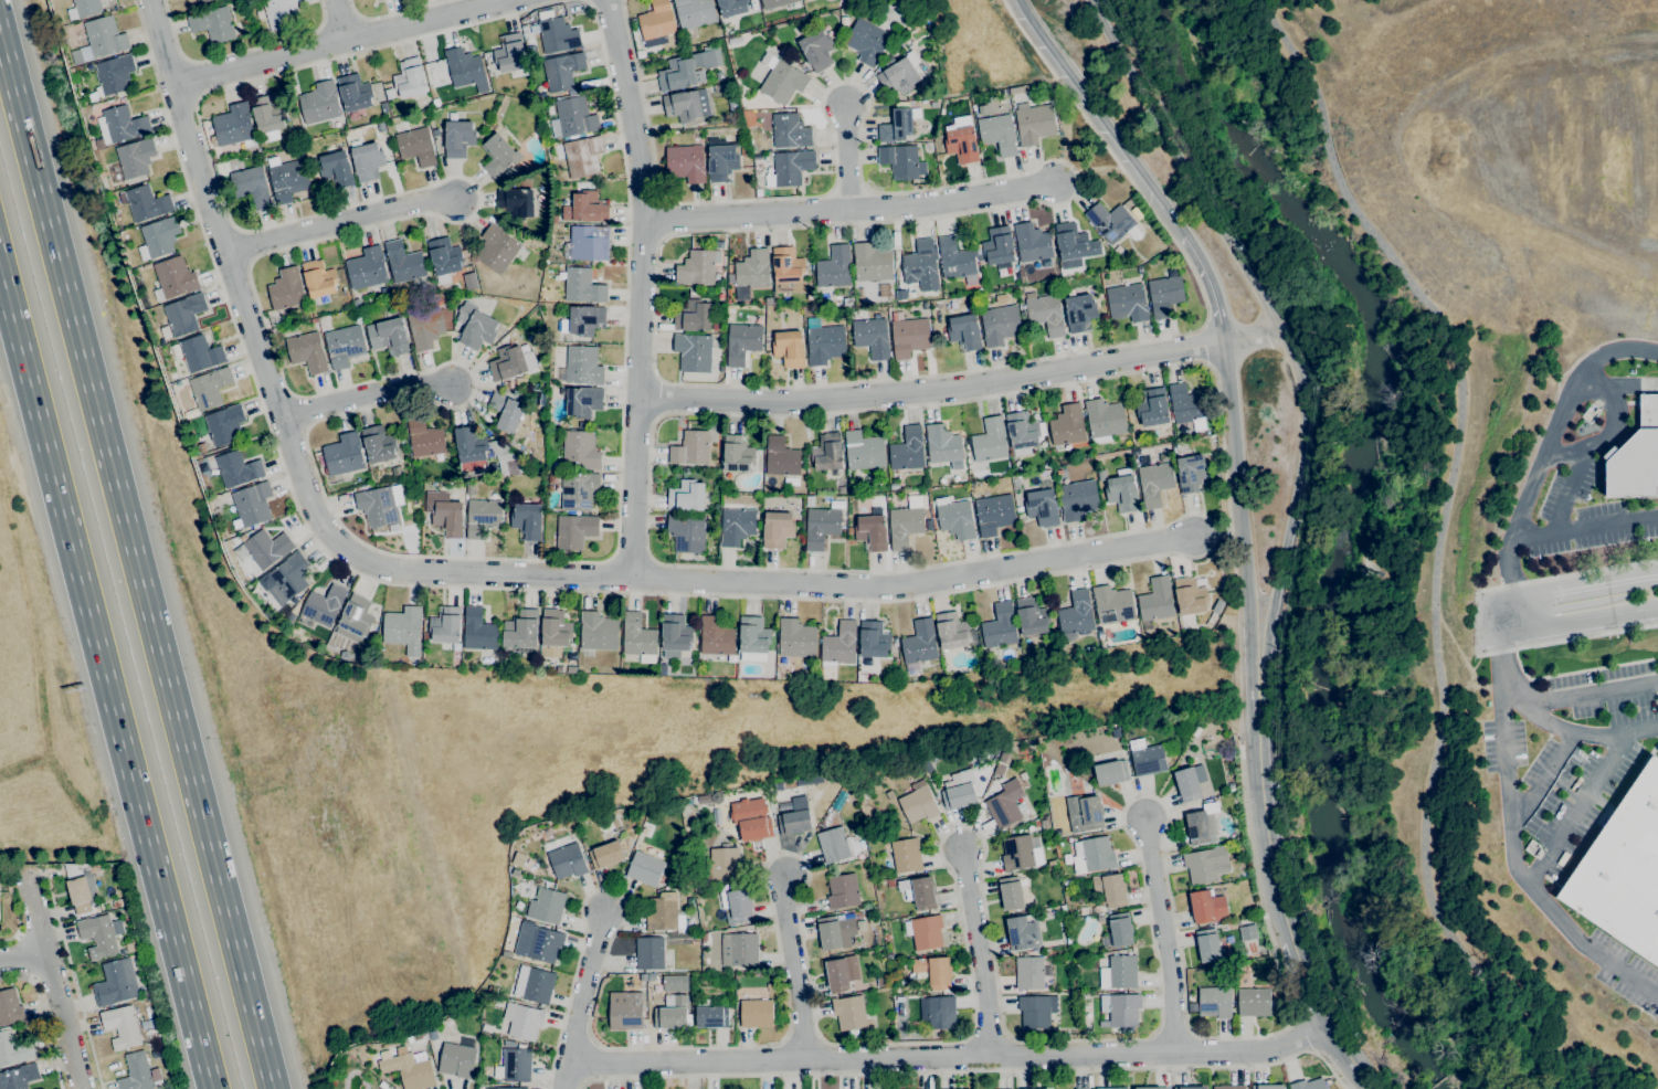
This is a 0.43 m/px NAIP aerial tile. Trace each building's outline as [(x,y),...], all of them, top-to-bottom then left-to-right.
[(78,19),(73,0),(99,0),(103,12),(78,19)] [(271,32),(262,0),(301,0),(304,9),(292,12),(295,24),(271,32)] [(653,10),(650,0),(668,0),(676,33),(666,35),(667,42),(646,47),(644,41),(643,41),(637,15),(646,13),(646,12),(653,10)] [(680,31),(673,0),(712,0),(718,22),(680,31)] [(721,19),(717,0),(748,0),(749,2),(746,3),(748,12),(721,19)] [(751,9),(749,0),(756,0),(758,8),(751,9)] [(763,10),(761,0),(800,0),(763,10)] [(211,45),(207,29),(191,33),(186,17),(193,14),(192,12),(222,3),(223,7),(226,6),(235,38),(211,45)] [(74,65),(70,52),(80,49),(78,49),(89,45),(83,22),(112,14),(113,19),(114,18),(118,34),(126,32),(130,49),(83,61),(83,63),(74,65)] [(545,54),(538,21),(563,17),(564,24),(569,24),(570,31),(578,29),(582,46),(545,54)] [(873,68),(857,61),(860,55),(856,53),(857,51),(844,44),(857,18),(890,35),(873,68)] [(815,74),(811,66),(796,42),(820,28),(822,31),(824,30),(827,34),(835,47),(827,52),(833,62),(828,65),(828,66),(815,74)] [(500,73),(498,65),(495,65),(493,50),(501,47),(500,44),(505,43),(504,38),(499,39),(499,36),(520,32),(525,55),(525,56),(527,67),(500,73)] [(730,46),(728,39),(741,35),(742,43),(730,46)] [(717,44),(721,65),(703,70),(705,82),(696,84),(697,84),(670,91),(670,92),(665,93),(665,92),(661,93),(657,77),(658,77),(657,72),(668,70),(667,60),(683,56),(683,60),(686,60),(686,56),(704,52),(703,47),(717,44)] [(530,57),(527,47),(535,45),(538,55),(530,57)] [(455,87),(445,51),(462,46),(464,54),(471,53),(472,57),(480,55),(486,80),(455,87)] [(902,95),(897,87),(894,91),(890,87),(885,91),(875,76),(883,71),(896,62),(896,63),(906,56),(907,57),(907,53),(912,50),(920,62),(917,64),(925,76),(920,78),(921,80),(909,87),(911,89),(902,95)] [(549,94),(542,60),(583,52),(587,68),(570,72),(574,88),(549,94)] [(783,107),(758,91),(771,70),(760,62),(767,52),(778,60),(779,59),(811,78),(801,94),(794,89),(783,107)] [(91,102),(88,95),(96,93),(95,87),(101,86),(99,84),(98,84),(95,74),(96,73),(94,64),(116,59),(116,57),(130,53),(136,72),(128,74),(129,80),(126,81),(128,89),(124,91),(125,95),(117,97),(116,93),(103,96),(104,97),(98,99),(91,102)] [(401,98),(399,91),(395,92),(392,76),(401,74),(399,63),(403,62),(403,60),(419,56),(427,93),(401,98)] [(345,113),(338,86),(339,86),(337,78),(358,73),(360,85),(369,83),(373,97),(370,98),(372,106),(345,113)] [(305,125),(298,96),(302,95),(313,92),(313,89),(316,88),(315,84),(332,80),(337,96),(336,96),(341,116),(305,125)] [(493,93),(490,84),(497,82),(500,92),(493,93)] [(730,112),(727,99),(726,99),(722,84),(731,82),(738,110),(730,112)] [(715,93),(714,93),(712,93),(711,89),(714,89),(712,85),(721,84),(722,92),(715,93)] [(741,108),(736,85),(740,84),(746,107),(741,108)] [(1010,95),(1008,88),(1023,86),(1024,92),(1010,95)] [(679,125),(678,116),(674,117),(673,112),(667,113),(668,117),(666,118),(662,97),(669,95),(669,96),(695,91),(705,88),(710,115),(703,117),(703,116),(694,118),(694,121),(679,125)] [(553,138),(549,119),(558,118),(555,102),(557,101),(556,98),(582,93),(582,95),(584,95),(589,116),(596,114),(600,129),(562,138),(561,136),(553,138)] [(258,135),(250,99),(272,95),(272,96),(267,97),(268,102),(273,101),(274,106),(276,105),(279,117),(283,116),(285,128),(258,135)] [(245,148),(243,141),(218,147),(211,118),(213,117),(231,113),(229,106),(246,102),(249,112),(249,113),(256,145),(245,148)] [(1020,148),(1017,130),(1014,110),(1017,109),(1016,104),(1028,103),(1028,108),(1052,104),(1057,135),(1037,137),(1038,145),(1020,148)] [(104,145),(96,118),(103,116),(102,112),(126,104),(130,120),(146,116),(151,131),(110,144),(110,142),(104,145)] [(878,142),(878,125),(894,125),(893,108),(911,107),(911,109),(920,108),(920,118),(912,118),(912,135),(906,136),(906,140),(894,141),(878,142)] [(774,148),(772,115),(798,113),(798,121),(803,121),(803,128),(811,128),(812,146),(774,148)] [(1000,159),(997,141),(981,145),(976,119),(1010,114),(1017,156),(1000,159)] [(958,166),(955,154),(947,155),(944,141),(948,140),(946,130),(947,130),(946,128),(954,126),(953,119),(970,116),(971,126),(972,126),(978,152),(979,161),(958,166)] [(465,158),(445,159),(445,121),(473,120),(473,130),(475,130),(475,146),(465,146),(465,158)] [(420,169),(416,157),(401,160),(394,135),(426,127),(436,165),(420,169)] [(494,179),(483,167),(492,158),(480,146),(483,144),(484,145),(496,133),(498,135),(504,129),(508,134),(503,139),(515,152),(517,150),(521,156),(515,161),(505,169),(494,179)] [(570,180),(562,144),(601,135),(604,151),(595,152),(600,173),(570,180)] [(115,148),(152,137),(158,154),(148,156),(150,163),(146,165),(149,173),(125,180),(115,148)] [(359,183),(357,176),(350,149),(351,148),(350,142),(360,140),(361,146),(377,142),(379,150),(382,150),(386,165),(377,167),(380,178),(359,183)] [(687,184),(687,177),(667,178),(666,147),(703,145),(704,166),(705,166),(706,183),(687,184)] [(709,183),(708,175),(709,175),(708,159),(709,159),(708,147),(735,145),(736,155),(738,155),(739,169),(730,170),(731,181),(709,183)] [(893,180),(893,171),(891,171),(890,163),(878,165),(877,147),(917,146),(917,151),(918,151),(919,156),(917,156),(917,162),(926,162),(927,175),(918,176),(918,179),(893,180)] [(334,190),(334,188),(338,187),(336,182),(331,183),(330,179),(321,181),(318,167),(321,166),(319,156),(345,149),(348,162),(349,161),(352,176),(355,184),(334,190)] [(765,175),(774,175),(773,154),(798,152),(798,151),(814,150),(815,170),(801,171),(802,186),(765,187),(765,186),(765,175)] [(214,163),(212,156),(220,154),(222,161),(214,163)] [(277,205),(267,168),(304,158),(310,188),(308,188),(309,189),(291,193),(293,202),(277,205)] [(255,211),(251,194),(235,198),(229,173),(262,166),(272,207),(255,211)] [(135,223),(128,202),(122,204),(118,194),(125,192),(124,191),(148,183),(154,199),(169,193),(175,210),(135,223)] [(526,221),(509,221),(509,212),(497,212),(497,204),(496,204),(496,193),(497,193),(497,190),(506,190),(532,190),(532,201),(535,201),(535,205),(534,205),(534,218),(526,218),(526,221)] [(609,222),(600,222),(572,221),(561,221),(562,207),(573,207),(573,193),(582,193),(582,190),(598,191),(598,200),(609,200),(609,222)] [(1111,245),(1096,228),(1095,229),(1084,214),(1098,202),(1108,213),(1119,204),(1143,232),(1141,237),(1139,239),(1133,241),(1127,232),(1111,245)] [(271,224),(266,212),(272,210),(276,223),(271,224)] [(141,261),(137,247),(146,244),(140,228),(176,215),(181,233),(173,235),(176,242),(171,243),(175,251),(150,258),(150,257),(141,261)] [(499,276),(475,257),(484,245),(482,244),(485,241),(480,237),(492,222),(505,233),(521,245),(499,276)] [(1020,263),(1013,224),(1027,222),(1032,222),(1033,230),(1039,229),(1041,233),(1048,232),(1049,234),(1053,233),(1054,240),(1050,241),(1053,257),(1020,263)] [(1060,261),(1060,255),(1059,255),(1055,234),(1056,233),(1054,224),(1069,222),(1070,223),(1075,222),(1077,234),(1087,232),(1088,242),(1099,240),(1101,254),(1086,257),(1086,256),(1060,261)] [(609,261),(570,261),(570,226),(603,226),(603,225),(609,225),(609,261)] [(997,268),(996,264),(988,266),(986,256),(983,257),(982,251),(976,252),(975,245),(981,244),(981,243),(990,241),(989,236),(993,235),(993,230),(988,231),(988,230),(1008,225),(1013,250),(1012,250),(1014,261),(1011,262),(1011,266),(997,268)] [(967,286),(964,276),(943,279),(937,237),(954,235),(957,252),(973,250),(976,274),(975,274),(978,284),(967,286)] [(435,277),(429,251),(426,242),(447,236),(451,247),(460,245),(463,261),(462,262),(464,267),(462,268),(462,271),(435,277)] [(904,284),(900,256),(910,254),(910,253),(917,252),(915,240),(932,237),(937,274),(938,274),(940,289),(921,292),(919,279),(917,279),(917,282),(904,284)] [(393,284),(383,242),(400,239),(404,255),(421,251),(426,275),(393,284)] [(893,282),(893,278),(856,282),(854,261),(853,244),(870,242),(872,249),(876,247),(876,250),(890,249),(893,277),(895,277),(895,282),(893,282)] [(351,290),(345,262),(348,261),(347,260),(363,256),(362,249),(380,244),(383,262),(388,282),(351,290)] [(816,287),(815,271),(812,271),(812,265),(815,265),(815,261),(831,261),(830,245),(849,244),(849,263),(851,286),(816,287)] [(774,284),(774,272),(773,273),(772,247),(794,246),(794,258),(804,258),(804,274),(802,274),(802,283),(774,284)] [(736,294),(735,263),(743,262),(743,257),(750,257),(749,250),(768,249),(769,264),(768,264),(769,286),(746,287),(746,294),(736,294)] [(714,285),(675,283),(676,265),(684,265),(684,258),(688,258),(689,250),(720,251),(720,263),(715,263),(714,285)] [(1122,264),(1117,257),(1122,254),(1127,260),(1122,264)] [(156,302),(152,290),(160,288),(152,265),(180,255),(187,272),(189,271),(190,273),(194,272),(200,287),(165,300),(165,299),(156,302)] [(310,299),(303,273),(304,273),(302,263),(316,260),(316,261),(321,260),(325,271),(334,268),(337,284),(338,290),(336,290),(337,293),(310,299)] [(274,310),(267,286),(275,284),(274,279),(282,277),(279,269),(296,265),(306,303),(274,310)] [(606,303),(564,302),(566,267),(592,267),(591,285),(606,285),(606,303)] [(466,290),(463,275),(474,272),(477,287),(466,290)] [(1153,320),(1148,281),(1181,275),(1185,300),(1176,303),(1176,304),(1169,305),(1171,317),(1153,320)] [(1131,324),(1130,316),(1110,319),(1105,289),(1142,283),(1145,302),(1147,302),(1149,320),(1131,324)] [(382,300),(380,289),(389,286),(392,298),(382,300)] [(175,338),(163,306),(202,293),(208,309),(193,315),(199,329),(175,338)] [(1048,339),(1045,323),(1028,325),(1025,299),(1058,294),(1065,336),(1048,339)] [(1069,334),(1066,309),(1064,298),(1090,294),(1092,303),(1096,303),(1098,317),(1089,319),(1090,324),(1085,325),(1086,329),(1091,328),(1091,330),(1069,334)] [(985,348),(979,311),(981,310),(979,296),(988,295),(990,309),(1016,305),(1022,335),(1002,338),(1003,346),(985,348)] [(698,331),(682,330),(673,329),(674,314),(682,314),(682,308),(686,308),(686,299),(704,299),(704,303),(710,304),(709,329),(709,330),(698,330),(698,331)] [(477,352),(458,342),(462,335),(462,334),(466,325),(463,323),(462,325),(456,321),(457,319),(456,319),(460,313),(457,311),(460,306),(463,306),(465,300),(478,307),(476,310),(498,323),(495,330),(497,332),(490,346),(486,343),(484,342),(483,341),(477,352)] [(593,338),(578,337),(578,335),(569,334),(570,307),(582,307),(582,306),(594,307),(605,307),(604,328),(603,328),(603,325),(598,324),(598,329),(593,328),(593,338)] [(414,353),(413,348),(414,347),(406,316),(440,307),(446,332),(437,335),(439,339),(431,341),(433,348),(414,353)] [(960,352),(960,351),(965,350),(964,345),(959,346),(958,341),(949,342),(947,328),(950,328),(948,318),(974,314),(978,328),(979,328),(981,338),(980,338),(982,349),(960,352)] [(390,358),(388,346),(371,350),(366,326),(374,324),(401,317),(403,329),(405,329),(409,342),(408,342),(410,352),(390,358)] [(870,361),(869,346),(854,347),(852,321),(885,318),(887,340),(888,340),(890,360),(870,361)] [(895,360),(891,321),(928,318),(930,348),(929,348),(929,349),(909,350),(910,359),(895,360)] [(332,371),(324,332),(360,324),(368,360),(348,364),(349,367),(332,371)] [(743,368),(727,367),(728,325),(762,326),(761,351),(744,350),(743,368)] [(165,340),(160,329),(168,326),(172,338),(165,340)] [(809,367),(807,349),(809,349),(806,329),(843,326),(846,356),(831,358),(831,360),(826,360),(826,366),(809,367)] [(789,369),(789,368),(783,368),(782,357),(773,357),(772,342),(775,342),(774,332),(801,330),(802,342),(803,342),(804,358),(803,358),(804,368),(789,369)] [(309,376),(306,360),(292,364),(285,339),(318,331),(328,371),(309,376)] [(190,373),(179,342),(202,334),(205,343),(207,343),(209,349),(221,345),(226,361),(190,373)] [(710,373),(679,372),(680,352),(673,352),(674,334),(688,335),(688,336),(711,336),(710,373)] [(493,382),(488,368),(489,368),(488,362),(499,359),(496,350),(503,348),(501,346),(506,343),(507,346),(510,345),(513,348),(519,346),(522,355),(532,351),(537,368),(528,371),(501,380),(493,382)] [(603,384),(566,383),(567,346),(598,347),(596,367),(604,367),(603,384)] [(234,379),(230,366),(243,361),(247,374),(234,379)] [(199,412),(188,380),(229,367),(233,382),(218,388),(223,404),(199,412)] [(516,388),(515,378),(526,377),(527,385),(521,387),(522,388),(516,388)] [(509,391),(503,391),(503,388),(504,388),(504,381),(507,381),(507,380),(511,380),(511,388),(509,388),(509,391)] [(1174,424),(1168,385),(1185,382),(1187,395),(1193,394),(1203,393),(1207,419),(1174,424)] [(590,420),(574,419),(574,415),(566,415),(567,400),(557,400),(558,389),(567,389),(579,390),(579,388),(590,388),(603,389),(602,411),(591,410),(590,420)] [(1142,427),(1141,420),(1138,420),(1136,404),(1144,402),(1143,398),(1148,397),(1148,391),(1142,392),(1142,391),(1163,388),(1168,410),(1166,410),(1169,423),(1142,427)] [(528,401),(520,398),(524,390),(531,393),(528,401)] [(513,435),(495,427),(499,417),(495,416),(497,412),(487,408),(494,391),(508,398),(519,402),(517,408),(524,410),(513,435)] [(1639,394),(1657,394),(1657,488),(1656,488),(1656,497),(1605,497),(1605,463),(1606,462),(1603,457),(1614,446),(1617,451),(1639,429),(1639,394)] [(1092,444),(1091,438),(1090,438),(1087,414),(1086,414),(1084,401),(1101,399),(1102,403),(1107,403),(1107,404),(1122,402),(1128,433),(1111,435),(1112,441),(1092,444)] [(1053,446),(1048,421),(1057,419),(1056,414),(1063,413),(1062,405),(1079,402),(1086,441),(1053,446)] [(214,448),(203,416),(240,403),(245,421),(239,423),(243,438),(214,448)] [(1014,457),(1013,450),(1012,451),(1010,437),(1008,437),(1006,423),(1005,414),(1027,411),(1028,422),(1037,421),(1038,422),(1044,422),(1046,434),(1041,435),(1041,436),(1039,436),(1039,441),(1038,442),(1038,445),(1029,446),(1031,454),(1014,457)] [(974,462),(970,436),(985,434),(982,419),(1002,415),(1004,434),(1007,456),(974,462)] [(412,457),(406,419),(424,416),(426,430),(443,427),(446,453),(412,457)] [(370,463),(367,451),(366,451),(360,430),(381,424),(384,436),(393,434),(397,444),(392,444),(395,457),(370,463)] [(890,469),(888,444),(905,443),(902,425),(920,424),(923,467),(890,469)] [(950,468),(950,465),(930,467),(930,464),(929,464),(925,425),(944,424),(944,431),(951,431),(951,435),(961,435),(962,461),(960,461),(960,467),(950,468)] [(487,446),(488,451),(485,451),(486,458),(488,469),(461,474),(454,429),(472,426),(473,426),(475,434),(477,434),(477,436),(486,435),(487,442),(487,446)] [(847,471),(844,431),(860,430),(860,438),(883,436),(885,467),(847,471)] [(329,476),(321,446),(340,442),(339,434),(356,431),(365,467),(329,476)] [(600,471),(562,468),(563,431),(594,432),(594,437),(594,447),(596,447),(596,452),(601,452),(600,471)] [(707,465),(668,463),(669,446),(682,446),(682,441),(683,441),(683,431),(708,431),(707,465)] [(815,471),(814,456),(811,457),(810,447),(820,446),(819,435),(824,434),(824,433),(839,432),(839,441),(841,441),(843,469),(815,471)] [(750,472),(724,471),(724,459),(724,443),(724,435),(746,435),(746,437),(741,437),(741,442),(746,442),(746,447),(754,447),(753,463),(751,463),(751,467),(750,467),(750,472)] [(800,475),(765,474),(767,435),(784,435),(784,448),(790,448),(790,450),(801,450),(800,475)] [(487,442),(501,440),(529,472),(500,476),(498,463),(495,457),(496,456),(488,445),(487,446),(487,442)] [(225,489),(214,457),(239,448),(244,465),(260,459),(265,475),(225,489)] [(1182,495),(1181,486),(1180,486),(1178,472),(1179,472),(1176,458),(1203,454),(1204,463),(1206,463),(1208,476),(1200,477),(1201,485),(1197,485),(1198,490),(1202,489),(1202,491),(1182,495)] [(1144,510),(1138,468),(1171,463),(1175,488),(1159,490),(1161,508),(1144,510)] [(1122,516),(1121,514),(1118,514),(1116,503),(1108,504),(1105,489),(1108,489),(1107,479),(1118,477),(1117,471),(1130,467),(1131,475),(1132,475),(1138,499),(1139,499),(1140,508),(1137,509),(1137,510),(1126,512),(1126,515),(1122,516)] [(1099,482),(1097,472),(1105,469),(1107,480),(1099,482)] [(591,511),(561,510),(562,474),(585,474),(585,473),(600,474),(600,493),(594,493),(594,496),(592,496),(592,509),(591,509),(591,511)] [(557,485),(548,484),(549,475),(557,476),(557,485)] [(704,511),(676,510),(667,510),(668,488),(669,488),(669,493),(675,494),(675,488),(680,488),(680,479),(695,480),(695,483),(704,484),(704,511)] [(1064,524),(1060,506),(1062,506),(1058,486),(1094,479),(1099,509),(1084,512),(1085,514),(1078,515),(1079,520),(1064,524)] [(242,528),(231,494),(267,480),(272,496),(264,498),(271,518),(242,528)] [(389,531),(388,525),(369,528),(366,514),(363,515),(363,509),(358,510),(355,494),(391,486),(391,487),(402,485),(403,495),(393,497),(399,521),(397,522),(398,530),(389,531)] [(1044,528),(1044,527),(1038,528),(1036,516),(1027,517),(1024,504),(1027,503),(1026,494),(1053,488),(1059,525),(1044,528)] [(462,538),(445,537),(445,530),(441,530),(441,526),(431,525),(432,514),(425,512),(426,491),(450,493),(450,496),(455,496),(455,503),(464,503),(462,538)] [(981,539),(974,500),(1011,494),(1016,524),(995,528),(996,535),(996,536),(981,539)] [(214,509),(211,500),(228,495),(231,503),(214,509)] [(814,507),(805,507),(806,496),(814,497),(814,507)] [(540,541),(519,540),(519,539),(524,539),(524,533),(519,533),(519,528),(510,528),(510,514),(514,514),(514,504),(529,505),(529,497),(540,498),(540,505),(541,505),(541,519),(543,519),(543,533),(540,533),(540,541)] [(957,541),(955,533),(949,535),(948,530),(940,531),(934,499),(949,497),(950,504),(968,500),(972,521),(975,538),(957,541)] [(484,540),(467,539),(468,500),(503,501),(501,527),(492,526),(492,528),(484,528),(484,540)] [(891,552),(889,509),(922,508),(925,532),(908,533),(909,551),(891,552)] [(739,548),(720,548),(721,530),(722,509),(756,509),(756,536),(746,536),(746,539),(739,539),(739,548)] [(823,552),(805,551),(806,509),(841,510),(839,535),(823,535),(823,552)] [(784,549),(762,549),(762,540),(763,524),(764,524),(764,512),(792,514),(791,522),(794,522),(794,532),(790,532),(790,538),(785,538),(784,549)] [(704,553),(673,552),(674,537),(672,537),(672,532),(667,532),(667,515),(680,515),(680,516),(699,516),(705,517),(704,553)] [(582,551),(556,550),(557,516),(580,517),(580,516),(599,517),(598,536),(583,535),(582,551)] [(865,553),(865,552),(869,551),(869,544),(864,546),(864,541),(855,541),(854,527),(857,527),(856,517),(884,516),(885,527),(886,527),(886,542),(887,552),(865,553)] [(262,571),(251,558),(243,564),(233,551),(262,529),(271,541),(284,531),(295,547),(279,559),(279,558),(262,571)] [(242,542),(239,538),(245,532),(249,538),(242,542)] [(281,606),(266,589),(275,582),(268,573),(298,550),(309,564),(303,570),(307,575),(303,579),(308,585),(281,606)] [(1141,622),(1137,596),(1152,593),(1149,579),(1168,575),(1171,594),(1174,615),(1141,622)] [(1180,616),(1178,604),(1176,604),(1174,589),(1175,589),(1173,580),(1189,577),(1189,578),(1194,578),(1196,589),(1205,588),(1207,602),(1205,602),(1206,611),(1180,616)] [(306,628),(296,624),(310,591),(326,599),(332,583),(347,591),(329,628),(310,618),(306,628)] [(1099,625),(1096,605),(1095,605),(1091,588),(1110,584),(1110,590),(1115,590),(1116,591),(1127,589),(1130,589),(1136,620),(1099,625)] [(1060,635),(1056,610),(1073,606),(1070,591),(1087,589),(1089,600),(1088,600),(1094,630),(1060,635)] [(358,643),(335,633),(338,625),(337,625),(348,600),(349,601),(352,592),(367,599),(366,600),(371,602),(366,613),(376,617),(369,631),(365,628),(361,636),(358,643)] [(1022,636),(1020,623),(1018,624),(1016,610),(1015,600),(1025,598),(1026,599),(1036,598),(1038,609),(1048,607),(1050,623),(1047,623),(1048,632),(1022,636)] [(984,648),(980,623),(996,621),(993,603),(1010,600),(1017,643),(984,648)] [(1211,627),(1205,624),(1213,611),(1212,610),(1217,600),(1224,603),(1218,614),(1211,627)] [(419,657),(405,656),(406,644),(382,643),(383,613),(403,613),(403,605),(421,606),(419,657)] [(429,632),(429,617),(437,618),(439,613),(443,614),(444,609),(439,607),(439,605),(461,606),(458,643),(431,642),(432,633),(429,633),(429,632)] [(464,648),(465,606),(482,606),(482,624),(498,624),(497,649),(464,648)] [(537,648),(517,647),(503,646),(504,621),(513,622),(513,616),(519,617),(519,609),(537,609),(537,618),(538,618),(537,648)] [(561,657),(541,656),(541,646),(540,646),(542,617),(542,618),(543,609),(560,609),(560,610),(563,610),(562,622),(573,623),(572,637),(569,637),(569,646),(561,646),(561,657)] [(617,651),(580,648),(581,628),(580,628),(581,611),(599,612),(599,616),(603,616),(603,618),(613,620),(620,620),(617,651)] [(941,651),(939,637),(936,623),(934,615),(957,611),(959,623),(967,622),(970,637),(967,637),(968,645),(946,649),(941,651)] [(289,624),(285,621),(291,612),(296,615),(289,624)] [(657,664),(640,663),(640,655),(622,654),(624,612),(642,612),(642,628),(658,630),(657,664)] [(680,658),(663,657),(663,651),(662,651),(662,630),(662,623),(663,614),(679,615),(678,622),(684,622),(684,626),(693,626),(691,642),(689,642),(689,651),(680,651),(680,658)] [(735,655),(700,653),(701,634),(700,634),(701,621),(700,621),(700,615),(720,616),(720,624),(727,624),(727,628),(736,628),(735,655)] [(765,662),(740,660),(740,653),(739,653),(740,639),(739,639),(740,631),(740,616),(762,617),(761,628),(771,630),(770,645),(767,644),(767,654),(765,654),(765,662)] [(815,657),(779,656),(779,635),(778,635),(779,617),(798,618),(798,624),(802,624),(802,625),(816,626),(815,657)] [(904,664),(900,638),(915,636),(912,620),(931,617),(937,658),(904,664)] [(835,667),(822,667),(822,662),(821,662),(821,641),(819,641),(819,638),(822,638),(822,636),(837,636),(838,620),(856,621),(854,663),(836,662),(835,667)] [(864,657),(859,657),(860,645),(859,645),(860,622),(883,622),(881,633),(890,634),(890,649),(887,649),(887,657),(872,657),(864,657)] [(988,660),(986,653),(994,651),(996,659),(988,660)] [(574,662),(567,660),(567,653),(575,653),(574,662)] [(1136,778),(1128,741),(1143,738),(1145,748),(1161,744),(1175,742),(1176,752),(1166,754),(1169,761),(1165,761),(1168,771),(1136,778)] [(1001,776),(992,773),(997,762),(996,762),(1003,748),(1010,751),(1004,765),(1006,766),(1001,776)] [(1652,755),(1657,759),(1657,967),(1555,897),(1652,755)] [(1098,786),(1094,766),(1120,760),(1120,761),(1124,760),(1129,780),(1124,781),(1124,780),(1098,786)] [(1182,803),(1173,772),(1193,766),(1193,768),(1203,764),(1207,780),(1197,782),(1202,797),(1182,803)] [(946,811),(940,791),(946,790),(943,783),(951,781),(950,775),(959,773),(958,772),(971,769),(975,784),(972,785),(978,804),(958,810),(958,808),(950,810),(946,811)] [(999,831),(984,802),(1004,792),(1001,785),(1015,778),(1024,795),(1014,801),(1016,805),(1023,802),(1027,811),(1021,814),(1023,817),(1015,822),(1017,825),(1008,829),(1007,826),(999,831)] [(909,824),(897,799),(914,791),(910,785),(922,779),(940,814),(928,820),(926,816),(909,824)] [(875,818),(860,813),(859,805),(860,805),(857,790),(862,789),(865,804),(878,810),(875,818)] [(889,802),(885,793),(891,790),(895,799),(889,802)] [(699,805),(698,802),(693,804),(691,797),(697,796),(709,794),(711,803),(699,805)] [(1071,834),(1065,799),(1080,795),(1081,799),(1098,795),(1100,805),(1101,804),(1103,814),(1102,815),(1105,827),(1085,831),(1085,832),(1071,834)] [(751,842),(750,840),(741,842),(739,824),(733,825),(733,820),(730,821),(729,812),(731,811),(730,804),(741,802),(740,800),(748,799),(748,801),(763,797),(765,805),(767,805),(768,813),(765,813),(765,817),(770,816),(773,836),(761,838),(761,840),(751,842)] [(781,835),(778,815),(793,812),(792,802),(806,800),(812,829),(781,835)] [(1191,847),(1190,842),(1184,814),(1203,811),(1202,804),(1217,802),(1219,812),(1213,813),(1216,835),(1215,835),(1216,843),(1211,844),(1210,843),(1197,845),(1197,846),(1191,847)] [(825,827),(820,824),(825,816),(830,820),(825,827)] [(1043,832),(1041,821),(1047,820),(1049,831),(1043,832)] [(825,864),(816,834),(842,826),(845,838),(852,836),(857,839),(860,849),(857,854),(825,864)] [(616,838),(614,831),(623,827),(625,834),(616,838)] [(1004,874),(1002,856),(1005,856),(1002,839),(1029,834),(1032,848),(1041,846),(1044,864),(1035,866),(1011,870),(1011,873),(1004,874)] [(1075,875),(1071,857),(1084,855),(1080,842),(1107,836),(1110,854),(1113,853),(1117,868),(1111,869),(1111,868),(1075,875)] [(896,874),(890,843),(917,838),(922,869),(896,874)] [(595,870),(588,850),(617,840),(625,859),(616,863),(617,864),(606,868),(606,866),(595,870)] [(557,880),(547,853),(577,842),(588,873),(574,877),(573,874),(557,880)] [(1191,886),(1187,868),(1184,868),(1182,855),(1212,849),(1212,847),(1225,845),(1228,863),(1227,863),(1229,873),(1217,875),(1218,881),(1191,886)] [(1238,856),(1237,847),(1244,846),(1246,855),(1238,856)] [(711,881),(710,849),(738,847),(739,866),(742,866),(743,879),(711,881)] [(655,888),(625,875),(635,850),(665,863),(659,876),(665,877),(663,885),(657,882),(655,888)] [(513,864),(517,852),(527,856),(522,868),(513,864)] [(81,918),(81,914),(76,916),(73,902),(72,902),(65,878),(67,878),(64,865),(81,864),(84,873),(91,870),(97,891),(93,892),(96,903),(91,906),(93,913),(81,918)] [(1108,910),(1107,903),(1106,905),(1103,894),(1095,896),(1091,877),(1097,876),(1097,875),(1111,871),(1111,875),(1121,874),(1122,882),(1124,882),(1127,892),(1124,892),(1127,906),(1118,907),(1118,908),(1108,910)] [(830,910),(826,897),(831,896),(827,878),(855,873),(860,903),(830,910)] [(917,911),(916,907),(915,907),(914,900),(906,901),(905,890),(898,891),(897,881),(909,879),(909,880),(931,876),(932,886),(934,885),(936,896),(933,896),(936,908),(917,911)] [(1004,911),(1003,902),(1001,902),(999,892),(1001,892),(999,879),(1018,876),(1018,881),(1020,881),(1024,908),(1004,911)] [(887,888),(886,879),(894,878),(895,887),(887,888)] [(558,924),(526,916),(530,899),(536,901),(540,887),(567,894),(558,924)] [(732,923),(730,908),(722,909),(719,892),(727,891),(727,892),(747,889),(752,920),(732,923)] [(1194,926),(1194,920),(1189,894),(1208,890),(1207,890),(1212,889),(1214,898),(1224,896),(1227,917),(1224,918),(1225,921),(1214,922),(1214,921),(1194,926)] [(646,932),(645,914),(648,914),(648,898),(659,898),(659,892),(676,892),(676,911),(685,911),(685,929),(651,930),(651,932),(646,932)] [(114,908),(112,901),(122,898),(123,905),(114,908)] [(1112,947),(1109,920),(1112,920),(1111,914),(1128,912),(1133,943),(1112,947)] [(91,961),(87,949),(96,947),(95,940),(93,941),(92,937),(81,940),(75,921),(91,918),(91,919),(108,913),(110,923),(120,921),(124,933),(114,935),(118,953),(101,958),(101,959),(91,961)] [(916,951),(912,934),(906,937),(904,922),(910,921),(909,920),(941,914),(943,928),(939,929),(942,947),(916,951)] [(1013,951),(1012,945),(1010,947),(1005,919),(1026,916),(1027,922),(1037,921),(1042,945),(1039,945),(1039,947),(1013,951)] [(822,951),(821,942),(819,942),(816,932),(819,932),(817,923),(854,918),(857,934),(849,937),(851,947),(822,951)] [(555,964),(514,953),(521,923),(567,934),(563,948),(558,947),(555,964)] [(1240,941),(1238,927),(1255,924),(1257,939),(1240,941)] [(1201,964),(1200,955),(1197,955),(1195,945),(1197,945),(1195,931),(1215,928),(1221,961),(1201,964)] [(758,965),(721,965),(721,933),(758,933),(758,965)] [(636,970),(636,938),(663,937),(664,969),(636,970)] [(710,949),(701,949),(701,937),(709,937),(709,943),(710,943),(710,949)] [(127,953),(125,944),(134,942),(136,951),(127,953)] [(1137,987),(1100,988),(1100,968),(1109,968),(1109,955),(1137,955),(1137,987)] [(930,991),(930,979),(914,980),(912,973),(911,959),(949,958),(950,984),(951,990),(930,991)] [(1043,990),(1016,990),(1015,958),(1043,958),(1043,990)] [(827,993),(824,971),(826,971),(824,962),(844,959),(849,990),(827,993)] [(97,1007),(92,985),(105,981),(102,964),(120,960),(126,982),(135,980),(139,996),(138,996),(138,998),(133,1000),(133,998),(97,1007)] [(548,1005),(521,998),(522,996),(513,994),(520,965),(530,968),(530,966),(556,973),(548,1005)] [(696,985),(690,980),(694,975),(700,981),(696,985)] [(768,993),(767,984),(774,983),(775,992),(768,993)] [(496,994),(487,992),(489,985),(498,988),(496,994)] [(27,1021),(0,1027),(0,991),(14,987),(19,1006),(22,1005),(27,1021)] [(1217,1019),(1217,1015),(1198,1016),(1198,987),(1231,987),(1232,1019),(1217,1019)] [(1270,1016),(1237,1016),(1237,988),(1270,988),(1270,1016)] [(642,1029),(610,1029),(610,1002),(626,1002),(626,992),(642,992),(642,1029)] [(666,1030),(666,1028),(655,1028),(654,1008),(665,1008),(665,995),(686,995),(687,1007),(686,1007),(686,1028),(677,1028),(677,1030),(666,1030)] [(839,1032),(837,1015),(834,1015),(832,1000),(862,995),(867,1026),(839,1032)] [(1110,1027),(1099,1027),(1099,1022),(1109,1022),(1109,1013),(1100,1013),(1100,995),(1109,995),(1140,995),(1140,1008),(1137,1008),(1138,1027),(1110,1027)] [(929,1029),(929,1019),(920,1021),(919,998),(928,998),(928,997),(954,996),(957,1027),(929,1029)] [(1022,1029),(1022,1011),(1018,1011),(1017,997),(1049,996),(1049,1013),(1056,1013),(1057,1027),(1050,1027),(1050,1028),(1022,1029)] [(772,1027),(740,1027),(740,1001),(772,1000),(772,1027)] [(528,1045),(520,1043),(521,1039),(507,1035),(511,1021),(503,1018),(507,1001),(540,1009),(540,1008),(547,1009),(542,1026),(539,1026),(535,1042),(529,1040),(528,1045)] [(706,1030),(706,1027),(696,1028),(696,1001),(711,1001),(711,1007),(729,1007),(729,1027),(716,1027),(716,1029),(706,1030)] [(114,1051),(110,1039),(118,1037),(116,1028),(104,1030),(99,1013),(131,1004),(141,1044),(114,1051)] [(447,1027),(444,1023),(450,1018),(453,1023),(447,1027)] [(434,1059),(429,1035),(443,1027),(440,1057),(434,1059)] [(35,1058),(0,1067),(0,1031),(11,1028),(13,1038),(15,1037),(18,1045),(31,1042),(35,1058)] [(471,1080),(455,1077),(456,1074),(453,1072),(453,1075),(439,1071),(444,1043),(460,1046),(462,1037),(476,1040),(474,1048),(476,1049),(471,1080)] [(530,1081),(503,1080),(503,1078),(494,1078),(494,1066),(503,1066),(503,1048),(517,1048),(518,1043),(525,1044),(524,1048),(530,1048),(530,1081)] [(144,1049),(154,1088),(119,1088),(116,1080),(128,1077),(127,1072),(129,1071),(125,1055),(144,1049)] [(436,1085),(420,1088),(404,1088),(399,1070),(381,1075),(378,1061),(411,1053),(413,1062),(429,1059),(436,1085)] [(27,1087),(27,1088),(0,1088),(0,1072),(21,1067),(36,1062),(41,1078),(27,1082),(28,1087),(27,1087)] [(1322,1078),(1325,1088),(1292,1088),(1290,1088),(1289,1085),(1306,1079),(1306,1082),(1322,1078)] [(388,1086),(384,1088),(382,1088),(378,1086),(382,1080),(388,1086)]
